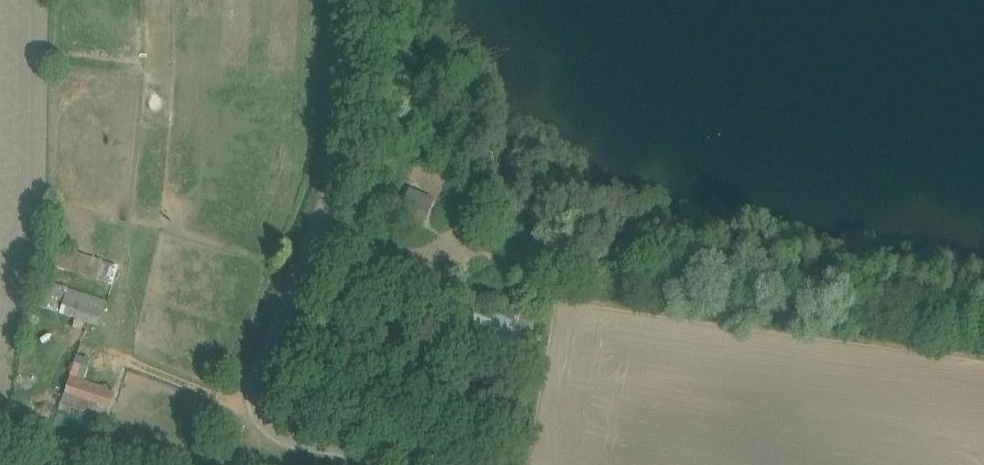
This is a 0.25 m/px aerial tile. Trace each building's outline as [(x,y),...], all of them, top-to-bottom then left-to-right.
[(414,189),(402,218),(426,228),(438,199),(414,189)] [(73,270),(114,282),(119,265),(78,253),(73,270)] [(32,304),(100,326),(107,303),(40,281),(32,304)] [(517,314),(507,310),(504,319),(472,308),(467,321),(482,326),(477,340),(494,347),(499,333),(509,336),(517,314)] [(71,376),(62,404),(106,418),(115,391),(71,376)]
